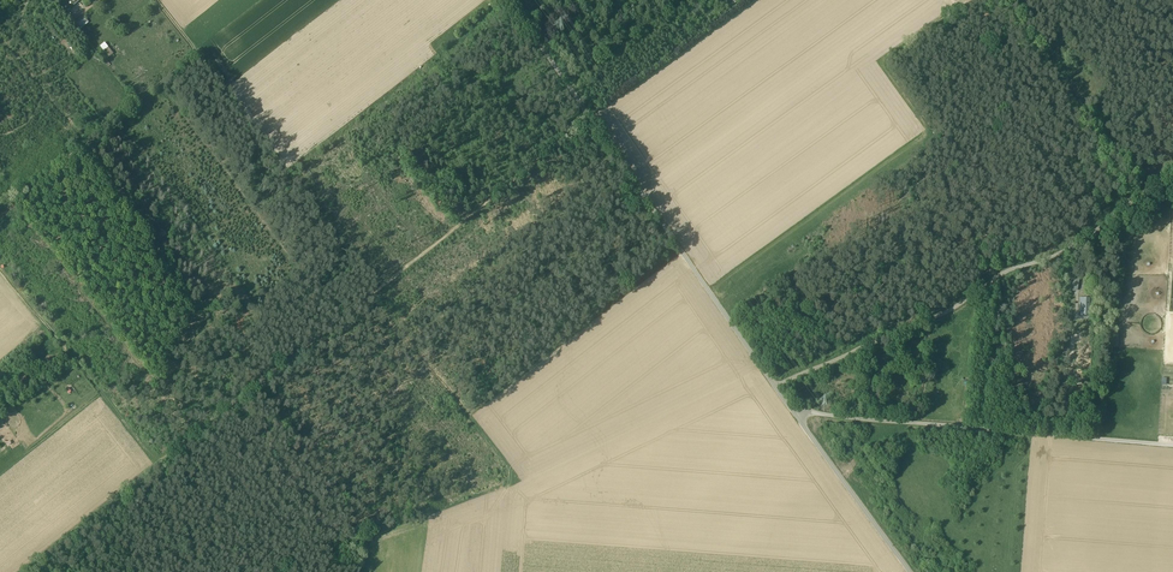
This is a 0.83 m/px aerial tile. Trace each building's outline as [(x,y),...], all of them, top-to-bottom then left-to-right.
[(66,3),(63,0),(59,4),(67,13),(80,1),(79,0),(70,0),(66,3)] [(729,5),(731,8),(732,8),(733,7),(734,9),(742,3),(740,0),(736,0),(729,5)] [(84,16),(77,21),(82,28),(89,23),(84,16)] [(108,48),(104,51),(109,57),(113,54),(109,48),(108,48)] [(1090,299),(1080,298),(1080,307),(1080,312),(1083,312),(1082,316),(1086,316),(1086,318),(1089,319),(1089,320),(1088,320),(1088,323),(1091,323),(1091,320),(1090,320),(1090,315),(1089,315),(1089,312),(1089,307),(1090,299)]
